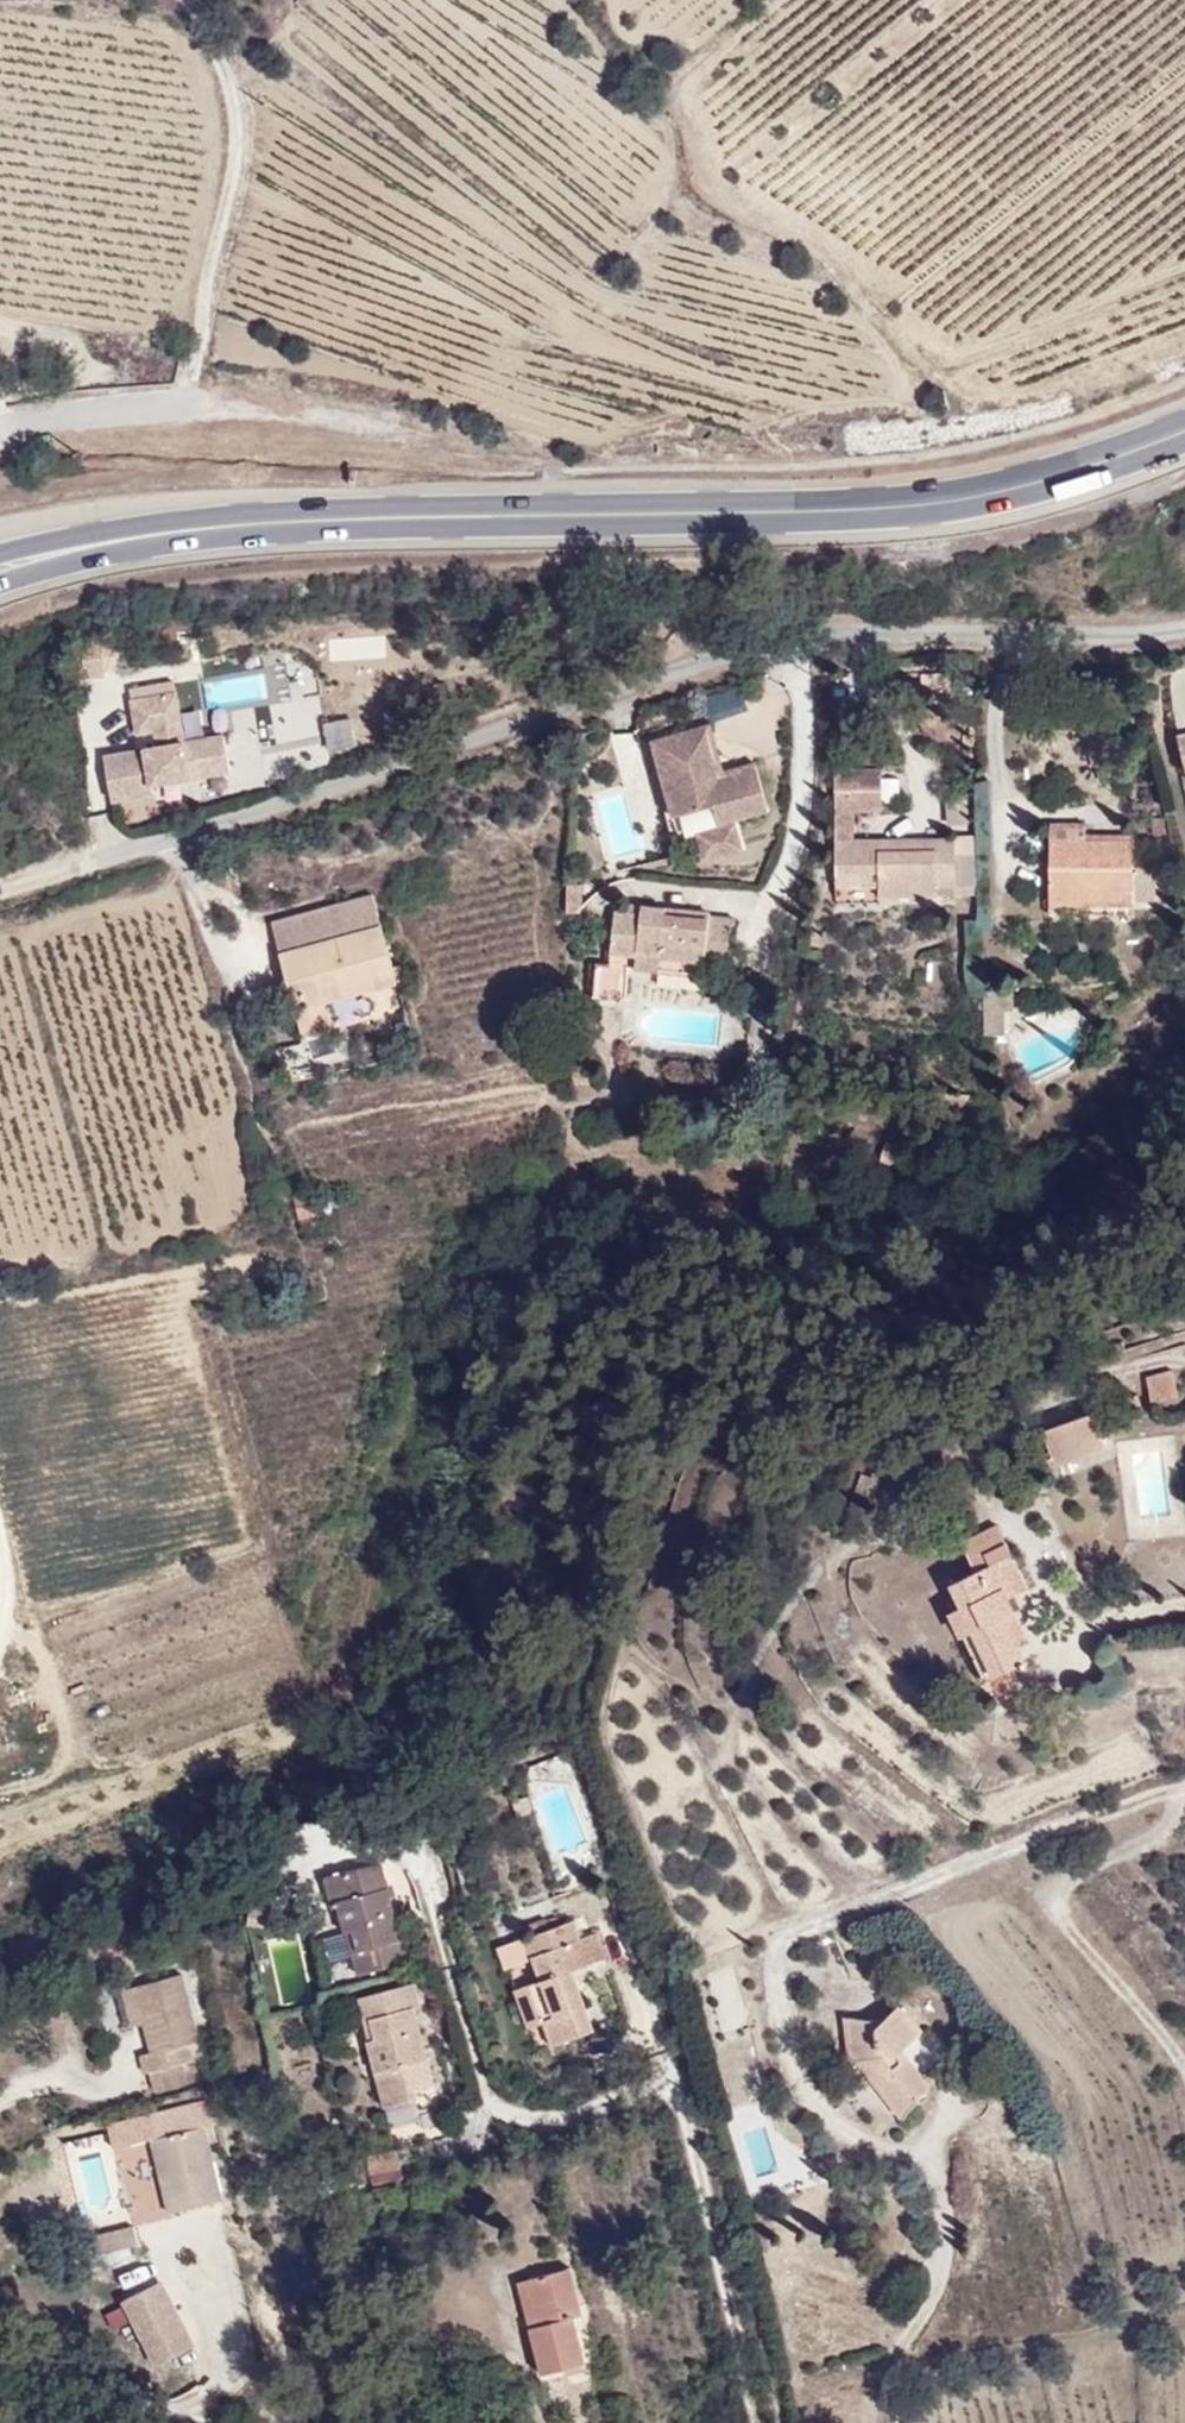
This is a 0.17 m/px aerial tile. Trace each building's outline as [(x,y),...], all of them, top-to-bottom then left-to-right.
[(709,717),(743,707),(737,685),(703,695),(709,717)] [(174,695),(131,702),(135,735),(156,732),(159,751),(103,760),(110,806),(151,798),(150,793),(189,786),(188,783),(227,776),(220,739),(184,745),(174,695)] [(322,720),(328,750),(357,744),(351,714),(322,720)] [(730,763),(717,719),(655,735),(676,814),(718,802),(724,821),(702,827),(709,855),(748,844),(741,819),(776,810),(761,755),(730,763)] [(879,845),(841,845),(840,888),(951,886),(951,843),(934,843),(933,861),(880,861),(879,845)] [(1136,860),(1051,859),(1053,914),(1135,912),(1136,860)] [(713,909),(647,902),(645,914),(620,911),(615,948),(660,952),(660,970),(708,975),(713,909)] [(392,916),(289,941),(308,1013),(339,1005),(335,990),(404,969),(392,916)] [(1175,1366),(1145,1373),(1152,1406),(1182,1399),(1175,1366)] [(1043,1422),(1053,1461),(1105,1447),(1095,1408),(1043,1422)] [(1009,1597),(1030,1587),(997,1520),(961,1538),(975,1565),(948,1578),(959,1601),(948,1606),(983,1678),(1036,1652),(1009,1597)] [(383,1857),(328,1870),(353,1971),(408,1957),(383,1857)] [(575,1918),(496,1940),(507,1980),(512,1979),(525,2026),(543,2021),(550,2043),(594,2030),(576,1966),(607,1957),(599,1928),(579,1934),(575,1918)] [(318,1935),(328,1981),(354,1975),(344,1929),(318,1935)] [(174,1965),(126,1977),(136,2010),(143,2037),(132,2040),(137,2061),(139,2061),(175,2051),(203,2044),(198,2027),(190,2029),(174,1965)] [(126,1977),(114,1980),(123,2014),(136,2010),(126,1977)] [(413,1980),(356,1994),(393,2143),(444,2131),(440,2115),(423,2119),(415,2086),(438,2080),(413,1980)] [(872,2058),(876,2108),(924,2105),(916,2009),(842,2015),(845,2060),(872,2058)] [(139,2061),(146,2080),(181,2071),(175,2051),(139,2061)] [(178,2130),(148,2136),(164,2211),(226,2197),(210,2125),(219,2123),(212,2093),(172,2101),(178,2130)] [(84,2228),(126,2218),(105,2131),(64,2141),(84,2228)] [(372,2176),(399,2174),(398,2154),(371,2156),(372,2176)] [(163,2218),(156,2168),(125,2172),(132,2222),(163,2218)] [(92,2231),(96,2251),(137,2243),(133,2223),(92,2231)] [(541,2372),(591,2357),(565,2264),(514,2279),(541,2372)] [(164,2276),(121,2294),(151,2364),(194,2346),(164,2276)]
